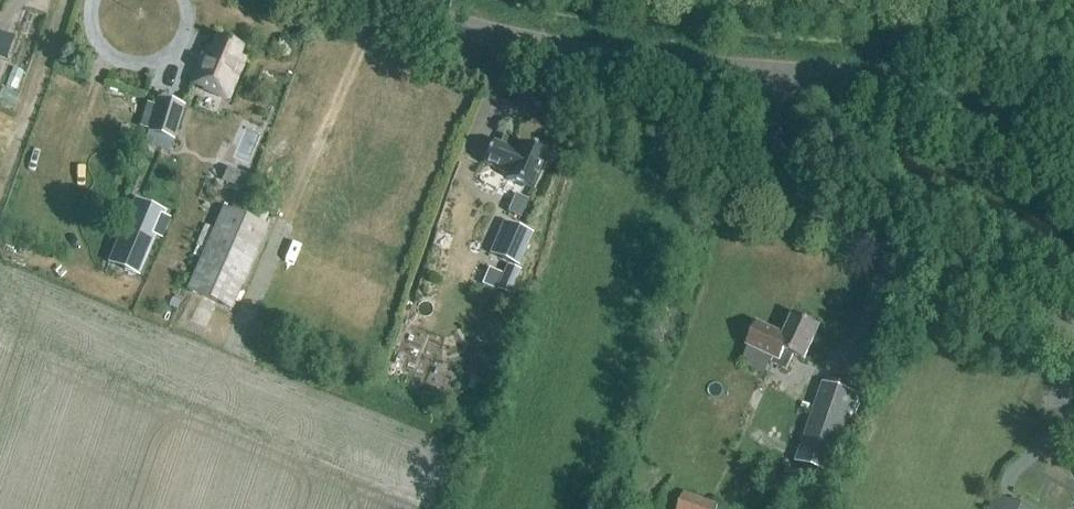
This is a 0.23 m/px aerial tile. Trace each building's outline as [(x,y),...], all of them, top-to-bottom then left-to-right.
[(14,38),(0,34),(0,58),(6,60),(14,38)] [(228,99),(244,60),(237,57),(241,49),(218,39),(212,52),(206,50),(193,82),(206,88),(205,90),(228,99)] [(13,69),(6,87),(16,91),(23,73),(13,69)] [(174,140),(184,107),(159,99),(148,133),(174,140)] [(520,146),(503,138),(500,145),(493,142),(483,165),(508,175),(506,179),(533,191),(548,156),(521,144),(520,146)] [(528,196),(517,191),(509,211),(520,216),(528,196)] [(231,312),(268,228),(223,208),(186,292),(231,312)] [(139,217),(116,277),(147,289),(170,228),(139,217)] [(519,267),(533,235),(513,227),(499,259),(519,267)] [(509,296),(519,271),(508,266),(498,292),(509,296)] [(489,301),(501,274),(487,268),(475,295),(489,301)] [(805,361),(820,328),(794,316),(785,337),(758,325),(748,347),(775,359),(773,365),(787,371),(794,356),(805,361)] [(831,476),(858,395),(823,383),(796,464),(831,476)] [(717,505),(685,493),(679,508),(716,508),(717,505)] [(998,499),(995,508),(1027,508),(998,499)]
